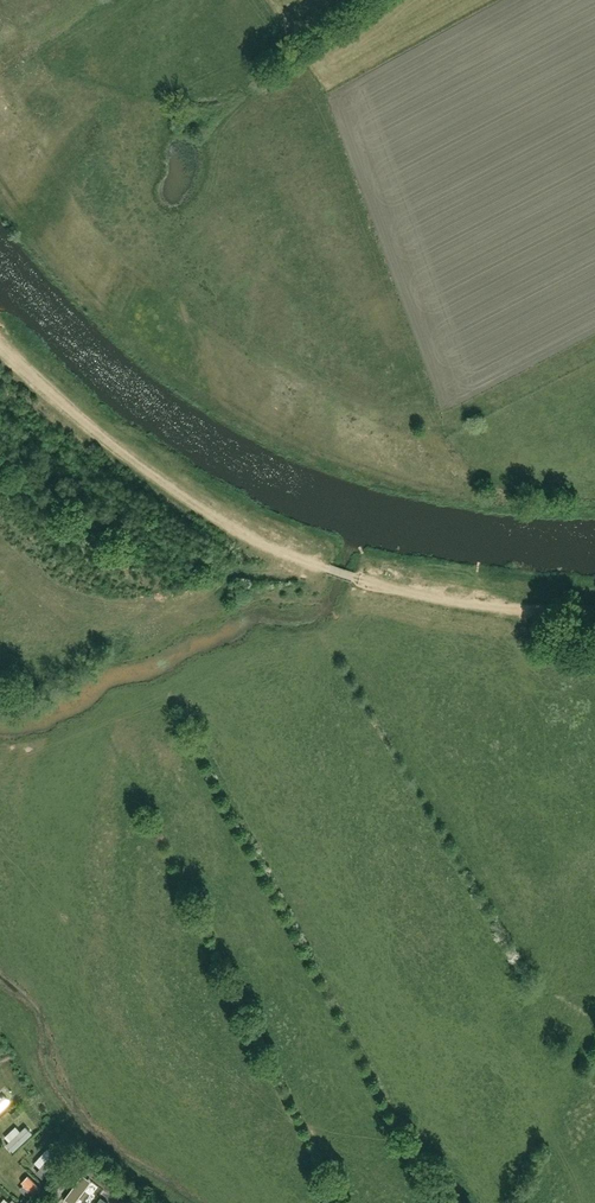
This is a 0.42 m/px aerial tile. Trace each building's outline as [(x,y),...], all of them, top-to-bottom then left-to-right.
[(12,1103),(2,1090),(0,1091),(0,1112),(12,1103)] [(9,1144),(18,1152),(36,1133),(27,1124),(9,1144)] [(7,1135),(11,1139),(22,1129),(18,1125),(7,1135)] [(63,1190),(77,1202),(84,1202),(86,1200),(68,1184),(63,1190)]
